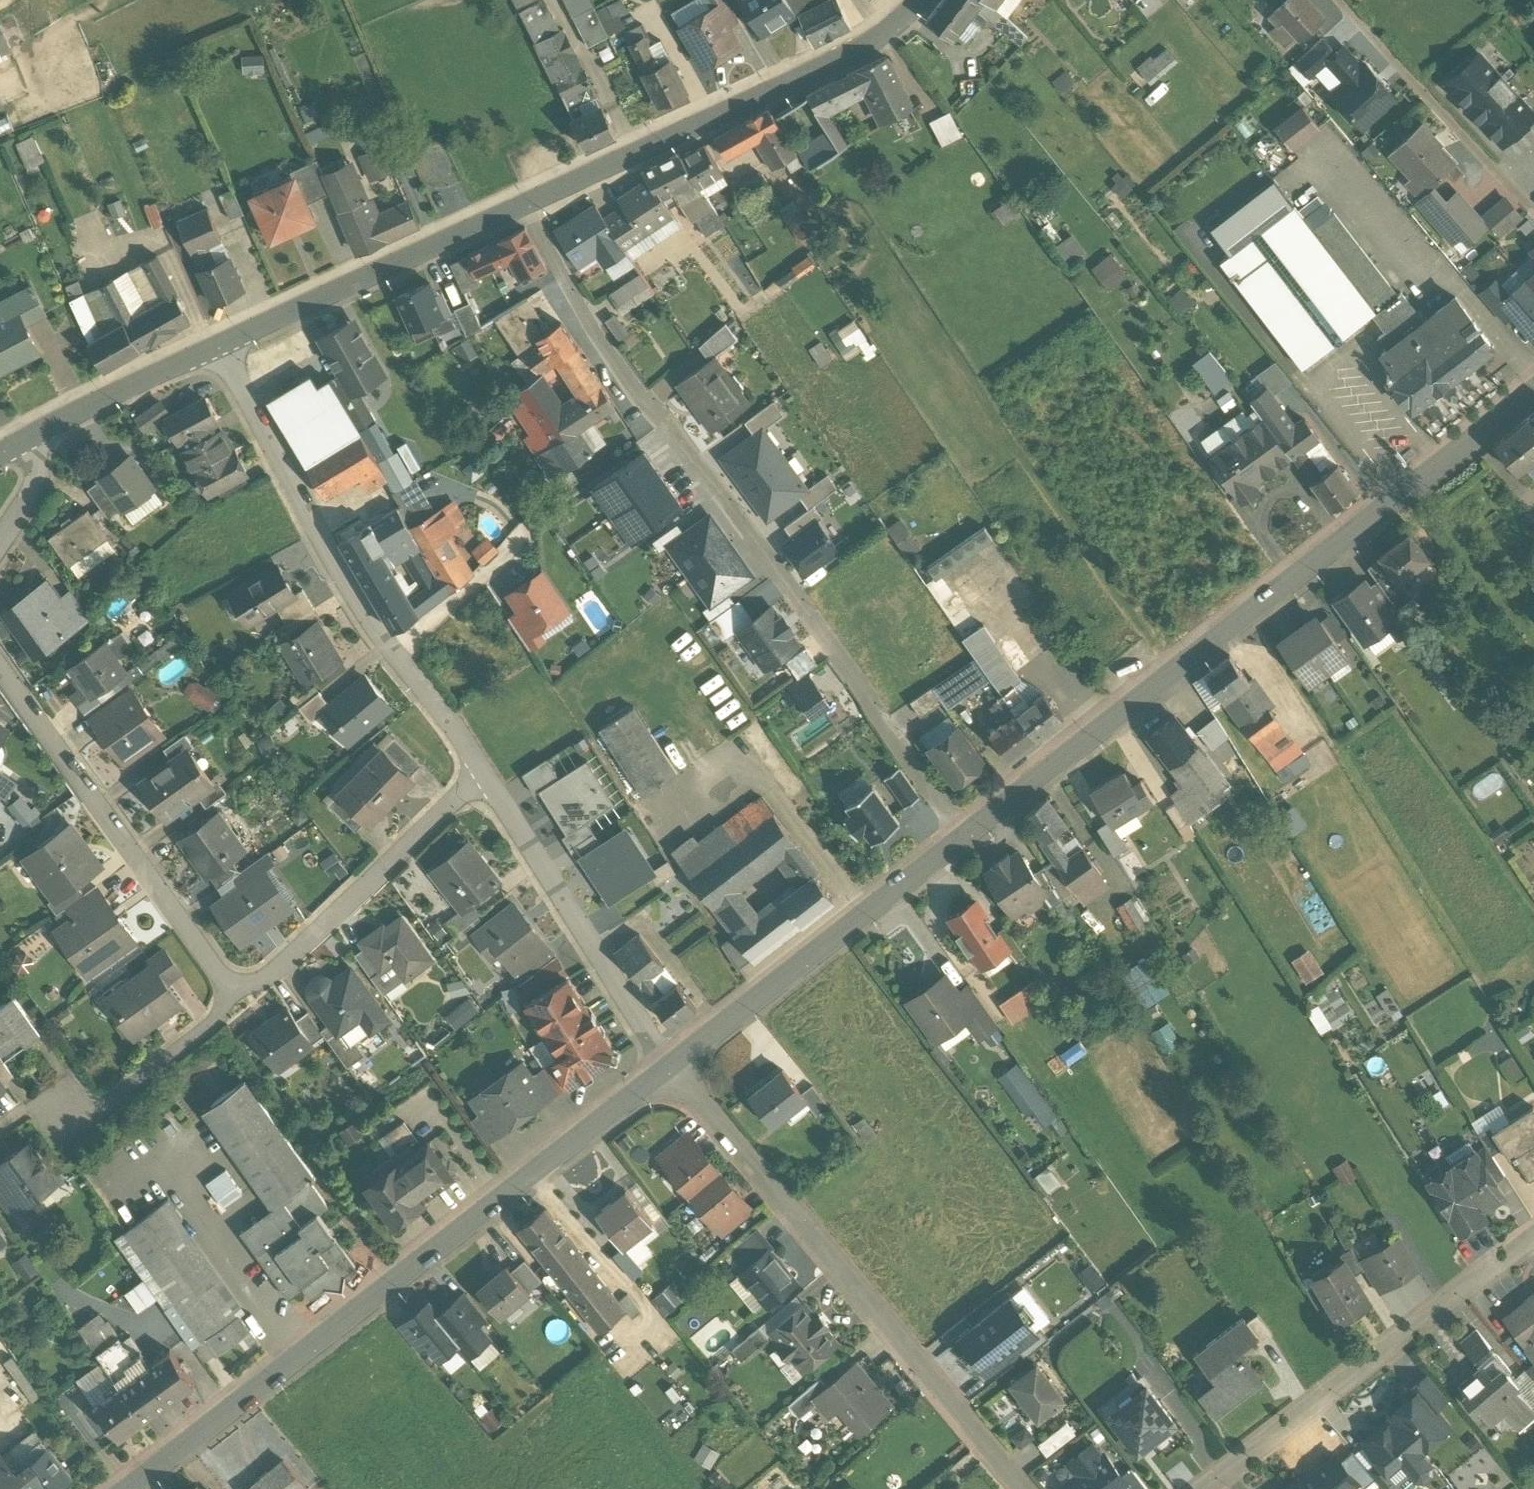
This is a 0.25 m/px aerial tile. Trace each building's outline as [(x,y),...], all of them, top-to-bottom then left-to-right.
[(540,0),(510,0),(518,15),(542,3),(540,0)] [(588,0),(561,0),(588,52),(608,41),(596,17),(594,11),(588,0)] [(723,0),(716,0),(705,7),(710,16),(716,13),(727,31),(738,25),(723,0)] [(762,38),(794,19),(786,4),(783,0),(739,0),(762,38)] [(928,23),(941,33),(938,38),(946,44),(949,40),(954,43),(956,41),(976,15),(985,5),(979,0),(946,0),(928,23)] [(985,5),(994,11),(1002,0),(979,0),(985,5)] [(994,11),(1006,21),(1022,0),(1002,0),(994,11)] [(1302,0),(1292,0),(1269,21),(1280,33),(1284,29),(1298,43),(1322,22),(1302,0)] [(624,2),(601,11),(611,37),(626,31),(621,18),(629,15),(624,2)] [(851,33),(836,2),(820,9),(835,40),(851,33)] [(542,3),(518,15),(535,48),(559,35),(542,3)] [(1006,22),(985,5),(976,15),(995,30),(1021,50),(1027,43),(1006,22)] [(820,9),(796,21),(796,22),(798,21),(814,50),(835,40),(820,9)] [(710,16),(680,34),(689,50),(693,51),(699,62),(698,66),(701,71),(705,72),(711,68),(712,65),(720,61),(718,58),(725,55),(728,56),(735,52),(736,48),(727,31),(716,13),(710,16)] [(995,30),(976,15),(956,41),(968,50),(980,33),(995,30)] [(1259,23),(1254,17),(1247,22),(1252,29),(1259,23)] [(641,30),(622,40),(628,52),(643,44),(643,45),(648,43),(641,30)] [(1144,31),(1129,44),(1135,51),(1150,38),(1144,31)] [(573,55),(562,34),(559,35),(535,48),(534,48),(547,74),(549,73),(555,87),(582,74),(573,55)] [(1321,43),(1296,66),(1311,82),(1316,78),(1326,68),(1325,67),(1335,58),(1321,43)] [(643,44),(628,52),(643,81),(657,73),(643,45),(643,44)] [(1335,58),(1325,67),(1326,68),(1316,78),(1343,107),(1341,109),(1352,121),(1354,119),(1364,129),(1395,100),(1365,68),(1362,71),(1343,51),(1335,58)] [(1167,54),(1159,61),(1169,73),(1176,67),(1177,66),(1167,54)] [(1505,147),(1533,120),(1533,118),(1479,59),(1448,87),(1505,147)] [(886,63),(847,82),(857,101),(867,97),(885,130),(913,114),(886,63)] [(1156,63),(1141,77),(1151,89),(1166,76),(1156,63)] [(643,81),(642,81),(657,112),(686,98),(670,67),(657,73),(643,81)] [(582,74),(555,87),(563,103),(575,98),(591,90),(583,74),(582,74)] [(1068,78),(1057,87),(1065,98),(1077,88),(1068,78)] [(847,82),(833,89),(844,111),(858,103),(857,101),(847,82)] [(822,94),(808,103),(820,122),(844,111),(833,89),(822,94)] [(591,90),(575,98),(576,107),(583,121),(601,112),(591,90)] [(575,98),(563,103),(573,125),(583,121),(576,107),(575,98)] [(820,122),(808,103),(777,122),(811,175),(840,154),(820,122)] [(583,121),(573,125),(587,155),(615,142),(601,112),(583,121)] [(1319,133),(1303,112),(1276,132),(1292,154),(1319,133)] [(797,160),(767,114),(741,129),(753,147),(756,145),(773,173),(797,160)] [(961,141),(949,118),(930,128),(942,150),(961,141)] [(324,126),(312,130),(316,142),(328,138),(324,126)] [(1422,127),(1390,156),(1426,195),(1426,196),(1427,195),(1443,180),(1443,179),(1455,168),(1433,144),(1435,142),(1422,127)] [(741,129),(715,144),(726,163),(753,147),(741,129)] [(18,146),(28,172),(44,165),(34,140),(18,146)] [(705,150),(682,163),(697,187),(700,191),(719,179),(705,150)] [(381,154),(360,163),(369,184),(390,175),(381,154)] [(679,158),(654,170),(669,200),(697,187),(682,163),(679,158)] [(316,166),(290,177),(293,184),(294,184),(306,210),(331,198),(316,166)] [(348,168),(337,173),(345,190),(356,185),(348,168)] [(654,170),(644,175),(651,185),(663,204),(669,200),(654,170)] [(337,173),(323,179),(331,198),(334,205),(359,193),(356,185),(345,190),(337,173)] [(762,181),(734,198),(743,213),(760,204),(773,197),(762,181)] [(294,184),(252,203),(271,245),(313,226),(294,184)] [(1231,258),(1293,209),(1274,184),(1211,232),(1231,258)] [(651,185),(620,206),(624,212),(642,238),(672,219),(663,204),(651,185)] [(359,193),(334,205),(339,217),(365,206),(359,193)] [(1458,196),(1446,207),(1435,194),(1430,198),(1427,195),(1426,196),(1426,195),(1417,203),(1420,207),(1453,245),(1462,237),(1467,243),(1485,228),(1458,196)] [(242,220),(232,196),(219,201),(229,226),(242,220)] [(773,197),(760,204),(768,216),(781,208),(773,197)] [(1522,221),(1505,202),(1485,219),(1502,239),(1522,221)] [(760,204),(743,213),(751,226),(768,216),(760,204)] [(339,217),(357,258),(382,246),(373,224),(365,206),(339,217)] [(1015,219),(1005,207),(992,217),(1002,229),(1015,219)] [(147,211),(154,232),(163,229),(156,208),(147,211)] [(405,209),(387,217),(397,239),(415,231),(405,209)] [(805,228),(792,209),(780,217),(794,236),(805,228)] [(1375,315),(1293,209),(1231,258),(1221,265),(1302,371),(1334,346),(1342,347),(1343,340),(1375,315)] [(605,225),(595,211),(554,238),(577,272),(596,259),(605,271),(626,257),(622,252),(605,225)] [(624,212),(605,225),(622,252),(642,238),(624,212)] [(207,214),(177,227),(190,258),(206,251),(221,245),(207,214)] [(1398,299),(1334,216),(1313,232),(1376,315),(1373,318),(1386,335),(1378,341),(1388,353),(1424,325),(1401,296),(1398,299)] [(387,217),(373,224),(382,246),(397,239),(387,217)] [(135,232),(129,219),(118,224),(123,237),(135,232)] [(543,268),(525,233),(467,261),(476,281),(510,266),(523,290),(547,277),(542,269),(543,268)] [(1074,263),(1088,253),(1076,237),(1062,248),(1074,263)] [(221,245),(206,251),(214,269),(228,263),(221,245)] [(206,251),(191,257),(199,276),(214,269),(206,251)] [(1125,279),(1111,259),(1091,273),(1109,293),(1125,279)] [(175,300),(155,261),(142,268),(162,305),(173,299),(173,301),(175,300)] [(467,261),(451,269),(464,297),(480,290),(476,281),(467,261)] [(199,276),(213,308),(243,295),(228,263),(214,269),(199,276)] [(1526,283),(1533,293),(1533,276),(1526,283)] [(640,281),(611,300),(623,319),(653,299),(640,281)] [(1526,283),(1507,299),(1502,304),(1513,317),(1533,341),(1533,293),(1526,283)] [(68,302),(84,296),(80,284),(64,290),(68,302)] [(1494,284),(1479,297),(1503,325),(1513,317),(1502,304),(1507,299),(1494,284)] [(131,321),(111,285),(100,291),(120,327),(131,321)] [(428,288),(395,303),(410,336),(415,348),(435,340),(430,328),(449,319),(444,307),(438,310),(428,288)] [(28,292),(5,304),(18,328),(21,326),(21,328),(41,317),(28,292)] [(102,338),(84,299),(68,306),(87,347),(102,338)] [(173,301),(173,299),(162,305),(147,313),(162,341),(188,328),(173,301)] [(1493,349),(1456,301),(1442,311),(1461,337),(1462,337),(1480,360),(1493,349)] [(5,304),(0,307),(0,376),(37,357),(21,328),(21,326),(18,328),(5,304)] [(525,304),(501,320),(509,333),(535,316),(525,304)] [(470,307),(453,315),(465,341),(481,332),(470,307)] [(1388,353),(1382,358),(1396,377),(1428,354),(1432,359),(1461,337),(1442,311),(1424,325),(1388,353)] [(131,321),(120,327),(122,330),(124,329),(137,354),(162,341),(147,313),(131,321)] [(535,316),(509,333),(515,342),(510,346),(519,361),(524,358),(539,347),(537,343),(548,335),(535,316)] [(501,320),(495,323),(510,346),(515,342),(509,333),(501,320)] [(124,329),(122,330),(120,327),(110,333),(126,361),(137,354),(124,329)] [(548,335),(537,343),(539,347),(524,358),(539,379),(541,378),(558,367),(577,353),(560,327),(548,335)] [(382,380),(359,338),(353,341),(346,329),(320,344),(341,381),(346,378),(356,395),(382,380)] [(737,345),(725,329),(704,346),(715,361),(736,346),(737,345)] [(102,338),(87,347),(102,374),(126,361),(110,333),(102,338)] [(842,359),(866,341),(861,334),(844,346),(838,337),(830,343),(842,359)] [(1396,377),(1388,383),(1411,413),(1480,360),(1462,337),(1461,337),(1432,359),(1428,354),(1396,377)] [(577,353),(558,367),(565,377),(584,364),(577,353)] [(1231,381),(1209,355),(1192,369),(1214,395),(1231,381)] [(539,379),(524,358),(519,361),(518,362),(523,372),(517,377),(526,389),(539,379)] [(748,410),(714,362),(678,388),(712,436),(748,410)] [(584,364),(565,377),(582,402),(600,390),(584,364)] [(341,381),(331,387),(350,422),(366,413),(356,395),(346,378),(341,381)] [(564,414),(541,378),(526,389),(518,394),(525,403),(514,411),(535,442),(528,447),(537,460),(577,434),(564,414)] [(305,471),(360,437),(350,422),(331,387),(330,385),(318,392),(311,381),(268,407),(305,471)] [(582,402),(564,414),(577,434),(614,411),(600,390),(582,402)] [(518,394),(508,401),(514,411),(525,403),(518,394)] [(1295,431),(1268,394),(1251,406),(1263,423),(1263,422),(1279,443),(1280,442),(1295,431)] [(204,405),(167,425),(179,447),(213,428),(216,427),(204,405)] [(773,407),(745,427),(755,440),(763,434),(783,420),(773,407)] [(159,408),(135,425),(143,436),(166,419),(159,408)] [(1522,426),(1533,441),(1533,416),(1522,426)] [(1279,443),(1263,422),(1263,423),(1253,430),(1281,467),(1291,460),(1279,443)] [(1295,431),(1280,442),(1293,460),(1318,442),(1305,424),(1295,431)] [(1522,426),(1497,446),(1519,475),(1533,462),(1533,441),(1522,426)] [(213,428),(182,445),(186,455),(218,438),(213,428)] [(1281,467),(1253,430),(1210,460),(1242,504),(1256,494),(1252,488),(1281,467)] [(577,434),(537,460),(554,485),(593,458),(577,434)] [(721,464),(743,494),(786,465),(763,434),(755,440),(721,464)] [(186,455),(184,457),(196,479),(198,478),(233,459),(232,457),(221,437),(218,438),(186,455)] [(360,437),(305,471),(324,503),(361,482),(380,471),(376,466),(360,437)] [(1318,442),(1293,460),(1311,485),(1336,467),(1318,442)] [(233,459),(198,478),(209,498),(217,494),(243,480),(246,478),(234,456),(232,457),(233,459)] [(394,456),(376,466),(380,471),(388,486),(393,495),(411,485),(394,456)] [(645,457),(595,491),(613,518),(663,484),(645,457)] [(152,494),(129,461),(100,482),(101,484),(122,513),(124,515),(152,494)] [(808,496),(786,465),(743,494),(766,526),(798,502),(808,496)] [(1336,467),(1311,485),(1332,514),(1357,495),(1336,467)] [(380,471),(361,482),(369,497),(388,486),(380,471)] [(808,496),(798,502),(808,514),(813,510),(837,492),(828,479),(808,496)] [(243,480),(217,494),(222,504),(249,490),(243,480)] [(122,513),(101,484),(87,495),(100,514),(108,524),(122,513)] [(663,484),(613,518),(632,545),(683,511),(663,484)] [(436,501),(410,517),(417,528),(444,513),(436,501)] [(822,522),(813,510),(808,514),(784,531),(793,543),(816,526),(822,522)] [(398,512),(363,531),(379,556),(412,537),(410,532),(398,512)] [(417,528),(410,532),(412,537),(424,556),(449,546),(445,539),(456,533),(444,513),(417,528)] [(108,524),(100,514),(91,520),(105,540),(115,534),(108,524)] [(87,515),(48,543),(68,571),(107,543),(91,520),(87,515)] [(356,519),(332,533),(339,544),(363,531),(356,519)] [(668,550),(689,579),(730,550),(709,521),(685,538),(668,550)] [(793,543),(785,548),(806,578),(837,556),(816,526),(793,543)] [(900,526),(888,534),(899,551),(911,542),(900,526)] [(668,550),(685,538),(678,529),(653,547),(660,556),(668,550)] [(379,556),(363,531),(339,544),(368,593),(393,579),(379,556)] [(983,532),(926,573),(934,584),(991,544),(983,532)] [(1411,532),(1399,541),(1400,543),(1380,559),(1381,560),(1399,584),(1401,583),(1430,560),(1418,545),(1420,543),(1411,532)] [(489,540),(474,554),(485,566),(501,553),(489,540)] [(918,552),(911,542),(899,551),(906,561),(918,552)] [(471,581),(449,546),(424,556),(437,579),(448,597),(471,581)] [(751,581),(730,550),(689,579),(711,609),(727,597),(751,581)] [(1399,584),(1381,560),(1367,570),(1390,602),(1397,611),(1413,600),(1407,592),(1401,583),(1399,584)] [(277,570),(230,598),(249,628),(281,609),(295,600),(294,598),(277,570)] [(430,570),(414,580),(422,591),(436,580),(430,570)] [(393,579),(368,593),(394,635),(418,619),(400,590),(393,579)] [(422,591),(422,592),(433,608),(448,597),(437,579),(436,580),(422,591)] [(566,617),(540,579),(509,600),(520,616),(521,616),(532,632),(537,628),(540,634),(566,617)] [(414,580),(400,590),(418,619),(433,608),(422,592),(422,591),(414,580)] [(1381,608),(1364,585),(1336,604),(1366,646),(1388,630),(1385,625),(1391,621),(1381,608)] [(60,606),(47,587),(3,618),(32,659),(75,628),(60,606)] [(1416,597),(1411,590),(1407,592),(1413,600),(1416,597)] [(295,600),(281,609),(292,627),(315,614),(302,593),(294,598),(295,600)] [(971,636),(943,596),(936,601),(963,641),(971,636)] [(87,619),(71,597),(60,606),(75,628),(87,619)] [(703,615),(710,625),(735,608),(727,597),(711,609),(703,615)] [(1397,611),(1390,602),(1381,608),(1391,621),(1385,625),(1388,630),(1396,641),(1411,631),(1397,611)] [(753,625),(739,605),(735,608),(710,625),(724,646),(737,636),(753,625)] [(753,625),(737,636),(764,673),(798,648),(790,637),(793,634),(784,622),(780,624),(771,612),(753,625)] [(315,614),(292,627),(299,638),(317,626),(319,629),(323,627),(315,614)] [(532,632),(521,616),(520,616),(509,624),(529,654),(546,643),(540,634),(537,628),(532,632)] [(1346,638),(1330,617),(1320,625),(1336,646),(1346,638)] [(1320,624),(1311,630),(1309,628),(1305,627),(1290,638),(1289,642),(1291,645),(1283,651),(1309,687),(1346,660),(1336,646),(1320,625),(1320,624)] [(299,638),(282,648),(291,663),(297,659),(311,681),(340,664),(319,629),(317,626),(299,638)] [(963,641),(962,642),(976,661),(996,647),(984,627),(971,636),(963,641)] [(1043,696),(1028,708),(1014,689),(1021,684),(996,647),(976,661),(978,663),(992,683),(1005,700),(1037,742),(1063,722),(1043,696)] [(125,679),(104,649),(71,673),(92,702),(117,685),(125,679)] [(1230,660),(1205,678),(1224,704),(1249,686),(1249,685),(1230,660)] [(978,663),(934,693),(943,706),(949,713),(985,688),(992,683),(978,663)] [(125,679),(117,685),(123,694),(142,680),(135,671),(125,679)] [(824,699),(810,680),(791,695),(805,714),(824,699)] [(330,709),(321,716),(322,717),(335,733),(341,727),(353,742),(390,712),(364,681),(330,709)] [(1005,700),(992,683),(985,688),(998,706),(1005,700)] [(1249,686),(1224,704),(1243,730),(1268,712),(1269,714),(1273,711),(1252,683),(1249,685),(1249,686)] [(932,690),(909,706),(920,721),(943,706),(934,693),(932,690)] [(131,695),(110,710),(121,726),(136,715),(137,716),(143,712),(131,695)] [(319,696),(298,712),(310,727),(322,717),(321,716),(330,709),(319,696)] [(1037,742),(1005,700),(998,706),(993,709),(1006,725),(990,737),(996,745),(992,748),(998,756),(1002,753),(1010,763),(1037,742)] [(677,778),(633,711),(600,733),(644,800),(677,778)] [(1268,712),(1243,730),(1253,744),(1278,726),(1269,714),(1268,712)] [(121,726),(104,738),(125,767),(157,744),(137,716),(136,715),(121,726)] [(1215,720),(1196,734),(1211,753),(1228,740),(1215,720)] [(1195,749),(1172,721),(1146,741),(1169,770),(1171,768),(1195,749)] [(1278,726),(1253,744),(1268,764),(1293,746),(1278,726)] [(957,732),(928,754),(955,789),(983,768),(957,732)] [(184,739),(163,754),(171,765),(184,756),(185,757),(193,751),(184,739)] [(421,767),(394,741),(383,752),(409,779),(421,767)] [(1293,746),(1268,764),(1277,776),(1302,758),(1293,746)] [(1212,771),(1195,749),(1171,768),(1185,786),(1188,790),(1212,771)] [(383,752),(361,774),(391,803),(412,782),(409,779),(383,752)] [(171,765),(140,788),(166,824),(198,801),(210,792),(209,791),(199,777),(200,776),(198,774),(197,775),(185,757),(184,756),(171,765)] [(535,798),(559,783),(547,764),(523,779),(535,798)] [(559,783),(539,796),(567,839),(587,826),(614,809),(587,766),(559,783)] [(919,799),(898,770),(885,780),(906,809),(919,799)] [(1212,771),(1188,790),(1185,786),(1179,791),(1200,817),(1206,813),(1198,804),(1222,785),(1212,771)] [(391,803),(361,774),(339,796),(366,822),(369,825),(391,803)] [(0,776),(0,802),(4,805),(16,788),(0,776)] [(1124,776),(1091,796),(1108,824),(1110,827),(1112,826),(1151,802),(1140,784),(1132,789),(1124,776)] [(217,785),(209,791),(210,792),(198,801),(205,812),(226,797),(217,785)] [(899,825),(873,788),(846,807),(852,816),(844,821),(856,838),(864,833),(873,844),(899,825)] [(1200,817),(1179,791),(1170,798),(1176,806),(1188,826),(1189,827),(1200,817)] [(366,822),(339,796),(328,808),(355,834),(366,822)] [(25,832),(41,821),(25,798),(9,808),(25,832)] [(738,844),(774,816),(761,800),(725,828),(738,844)] [(1045,802),(1024,819),(1042,843),(1044,845),(1051,839),(1065,829),(1045,802)] [(1188,826),(1176,806),(1164,813),(1177,833),(1188,826)] [(820,874),(774,816),(738,844),(760,872),(783,855),(804,884),(813,877),(814,878),(820,874)] [(218,818),(182,843),(195,861),(193,862),(206,880),(208,879),(230,863),(225,857),(239,847),(218,818)] [(1112,826),(1110,827),(1108,824),(1097,831),(1114,859),(1127,851),(1112,826)] [(595,838),(587,826),(563,842),(570,854),(595,838)] [(70,830),(23,863),(51,902),(55,900),(56,902),(74,888),(96,872),(80,850),(83,848),(70,830)] [(602,849),(582,862),(610,906),(652,879),(655,878),(652,874),(626,833),(602,849)] [(595,838),(570,854),(577,865),(582,862),(602,849),(595,838)] [(1067,862),(1051,839),(1044,845),(1042,843),(1039,845),(1056,870),(1067,862)] [(691,880),(690,881),(712,909),(729,897),(760,872),(738,844),(712,864),(691,880)] [(499,887),(468,847),(432,875),(451,899),(455,895),(467,910),(459,916),(461,917),(473,908),(499,887)] [(700,848),(679,864),(691,880),(712,864),(700,848)] [(1101,877),(1083,851),(1067,862),(1056,870),(1082,906),(1106,889),(1099,879),(1101,877)] [(239,876),(233,881),(240,890),(263,874),(264,875),(274,868),(266,857),(239,876)] [(1017,857),(1009,862),(1006,859),(993,868),(995,872),(986,877),(1012,916),(1040,897),(1043,895),(1031,878),(1017,857)] [(230,863),(208,879),(217,892),(233,881),(239,876),(230,863)] [(668,864),(652,874),(655,878),(652,879),(658,888),(676,877),(668,864)] [(1064,901),(1045,870),(1031,878),(1043,895),(1040,897),(1048,910),(1064,901)] [(264,875),(263,874),(240,890),(214,909),(225,924),(224,924),(241,947),(286,915),(270,894),(275,890),(264,875)] [(804,884),(783,901),(801,923),(803,926),(835,902),(814,878),(813,877),(804,884)] [(74,888),(56,902),(55,900),(51,902),(46,906),(56,919),(66,912),(83,900),(74,888)] [(83,900),(66,912),(73,921),(103,900),(96,891),(83,900)] [(729,897),(712,909),(735,938),(751,926),(729,897)] [(134,946),(103,900),(73,921),(62,929),(74,946),(68,950),(88,979),(134,946)] [(783,901),(770,911),(787,933),(801,923),(783,901)] [(1145,929),(1128,903),(1116,910),(1133,937),(1145,929)] [(974,905),(951,920),(961,935),(957,938),(968,954),(972,951),(982,967),(1005,951),(995,936),(974,905)] [(459,916),(445,927),(454,939),(481,918),(473,908),(461,917),(459,916)] [(528,930),(513,910),(474,939),(491,962),(501,954),(516,973),(546,951),(530,929),(528,930)] [(735,938),(733,939),(752,961),(787,933),(770,911),(751,926),(735,938)] [(432,964),(401,921),(378,937),(376,934),(360,946),(364,951),(381,974),(392,966),(405,983),(432,964)] [(1006,928),(995,936),(1005,951),(1008,955),(1019,948),(1006,928)] [(639,937),(615,955),(627,971),(651,953),(639,937)] [(1019,948),(1008,955),(1014,965),(1025,957),(1019,948)] [(381,974),(364,951),(355,958),(371,981),(381,974)] [(516,973),(512,976),(520,986),(553,960),(546,951),(516,973)] [(651,953),(627,971),(640,986),(650,978),(664,968),(651,953)] [(180,978),(163,955),(147,966),(150,971),(152,970),(165,989),(180,978)] [(553,960),(520,986),(531,1003),(567,980),(553,960)] [(150,971),(125,989),(129,995),(115,1005),(121,1014),(115,1018),(118,1022),(119,1021),(133,1041),(179,1009),(165,989),(152,970),(150,971)] [(309,995),(311,999),(330,1027),(337,1036),(341,1033),(350,1046),(354,1044),(355,1046),(387,1023),(350,972),(331,986),(327,983),(323,982),(319,982),(315,983),(311,986),(310,990),(309,995)] [(1141,972),(1123,983),(1130,994),(1148,983),(1141,972)] [(1333,988),(1320,972),(1306,983),(1319,1000),(1333,988)] [(663,995),(650,978),(640,986),(652,1002),(663,995)] [(958,999),(943,979),(942,980),(944,983),(932,992),(930,989),(911,1002),(938,1040),(969,1018),(970,1017),(958,999)] [(589,1015),(567,980),(531,1003),(525,1007),(561,1060),(554,1064),(555,1065),(571,1089),(572,1090),(612,1064),(614,1053),(597,1026),(598,1026),(591,1014),(589,1015)] [(1051,997),(1040,980),(1029,988),(1041,1004),(1051,997)] [(663,995),(652,1002),(672,1028),(696,1009),(676,985),(663,995)] [(1029,988),(1000,1007),(1011,1024),(1041,1004),(1029,988)] [(998,1027),(971,990),(958,999),(970,1017),(969,1018),(983,1038),(998,1027)] [(459,1031),(483,1012),(472,998),(448,1018),(459,1031)] [(0,1010),(0,1053),(10,1046),(13,1050),(21,1044),(25,1049),(34,1043),(20,1023),(25,1019),(13,1001),(0,1010)] [(286,1013),(251,1038),(278,1073),(312,1049),(295,1025),(286,1013)] [(320,1034),(307,1016),(295,1025),(312,1049),(325,1040),(320,1034)] [(341,1033),(337,1036),(330,1027),(320,1034),(325,1040),(349,1074),(366,1061),(355,1046),(354,1044),(350,1046),(341,1033)] [(0,1062),(0,1083),(4,1088),(14,1081),(0,1062)] [(555,1065),(544,1072),(561,1096),(571,1089),(555,1065)] [(524,1066),(498,1084),(523,1119),(546,1103),(548,1105),(550,1103),(534,1080),(524,1066)] [(782,1073),(751,1097),(751,1096),(749,1097),(773,1127),(774,1126),(773,1125),(788,1115),(784,1110),(801,1097),(804,1102),(805,1102),(806,1101),(801,1095),(783,1071),(782,1072),(782,1073)] [(1525,1071),(1515,1077),(1527,1097),(1533,1092),(1533,1085),(1525,1071)] [(544,1072),(534,1080),(550,1103),(561,1096),(544,1072)] [(315,1182),(244,1084),(212,1108),(282,1205),(290,1200),(310,1185),(315,1182)] [(523,1119),(498,1084),(473,1101),(483,1116),(499,1139),(502,1137),(500,1135),(523,1119)] [(829,1107),(812,1087),(801,1095),(806,1101),(805,1102),(816,1117),(829,1107)] [(1054,1122),(1033,1094),(1019,1104),(1039,1133),(1054,1122)] [(801,1097),(784,1110),(788,1115),(804,1102),(801,1097)] [(1500,1107),(1472,1124),(1479,1135),(1490,1128),(1493,1133),(1510,1122),(1500,1107)] [(1493,1134),(1497,1140),(1503,1149),(1510,1161),(1512,1160),(1514,1162),(1517,1160),(1530,1181),(1533,1178),(1533,1108),(1533,1107),(1510,1122),(1493,1133),(1493,1134)] [(499,1139),(483,1116),(472,1124),(488,1147),(499,1139)] [(403,1123),(385,1137),(398,1155),(399,1156),(411,1148),(417,1143),(403,1123)] [(1490,1128),(1479,1135),(1486,1147),(1491,1155),(1492,1156),(1503,1149),(1497,1140),(1493,1134),(1493,1133),(1490,1128)] [(684,1139),(660,1159),(668,1169),(692,1149),(684,1139)] [(411,1148),(399,1156),(398,1155),(365,1178),(370,1185),(366,1188),(392,1225),(395,1224),(397,1227),(401,1224),(399,1221),(401,1220),(403,1223),(407,1220),(405,1217),(406,1216),(409,1219),(412,1216),(410,1213),(412,1212),(414,1215),(418,1212),(416,1209),(417,1208),(419,1211),(424,1208),(421,1205),(424,1203),(424,1202),(457,1178),(442,1158),(440,1160),(428,1144),(414,1153),(411,1148)] [(692,1149),(668,1169),(691,1197),(720,1173),(697,1146),(692,1149)] [(1491,1155),(1486,1147),(1475,1153),(1494,1183),(1496,1182),(1505,1177),(1492,1156),(1491,1155)] [(29,1148),(0,1168),(0,1176),(14,1195),(24,1209),(31,1205),(56,1186),(29,1148)] [(1494,1183),(1475,1153),(1452,1167),(1481,1213),(1505,1197),(1496,1182),(1494,1183)] [(1350,1160),(1337,1167),(1345,1184),(1358,1177),(1350,1160)] [(1452,1167),(1428,1182),(1461,1234),(1484,1219),(1481,1213),(1452,1167)] [(742,1200),(720,1173),(691,1197),(713,1224),(738,1204),(742,1200)] [(1365,1195),(1359,1179),(1348,1184),(1355,1200),(1365,1195)] [(327,1210),(310,1185),(290,1200),(307,1223),(317,1216),(318,1217),(327,1210)] [(653,1226),(627,1193),(598,1216),(619,1244),(632,1233),(636,1239),(653,1226)] [(24,1209),(14,1195),(2,1203),(23,1233),(42,1219),(31,1205),(24,1209)] [(290,1200),(282,1205),(241,1235),(289,1301),(307,1288),(311,1285),(308,1281),(345,1255),(335,1241),(318,1217),(317,1216),(307,1223),(290,1200)] [(738,1204),(713,1224),(722,1235),(747,1215),(738,1204)] [(239,1316),(181,1235),(177,1238),(156,1210),(124,1234),(205,1343),(209,1340),(208,1339),(239,1316)] [(619,1302),(546,1211),(520,1232),(600,1332),(626,1311),(619,1302)] [(756,1229),(729,1252),(745,1271),(769,1251),(770,1251),(772,1249),(756,1229)] [(1398,1239),(1370,1257),(1388,1286),(1417,1269),(1398,1239)] [(643,1270),(625,1248),(614,1257),(632,1279),(643,1270)] [(1360,1263),(1351,1249),(1340,1256),(1343,1261),(1344,1260),(1354,1277),(1364,1271),(1360,1263)] [(745,1271),(741,1274),(767,1306),(795,1283),(770,1251),(769,1251),(745,1271)] [(345,1255),(308,1281),(311,1285),(307,1288),(312,1296),(325,1286),(342,1289),(344,1277),(355,1269),(345,1255)] [(1370,1257),(1360,1263),(1364,1271),(1378,1293),(1388,1286),(1370,1257)] [(1343,1261),(1328,1271),(1331,1276),(1317,1284),(1330,1306),(1339,1321),(1370,1302),(1354,1277),(1344,1260),(1343,1261)] [(542,1283),(525,1262),(512,1273),(529,1294),(542,1283)] [(508,1268),(480,1291),(501,1317),(529,1294),(512,1273),(508,1268)] [(48,1290),(35,1274),(25,1282),(37,1298),(48,1290)] [(144,1283),(135,1290),(148,1308),(157,1301),(144,1283)] [(1317,1284),(1306,1291),(1319,1312),(1330,1306),(1317,1284)] [(683,1300),(669,1286),(655,1299),(669,1313),(683,1300)] [(135,1290),(125,1296),(138,1314),(148,1308),(135,1290)] [(641,1312),(627,1295),(619,1302),(626,1311),(632,1319),(641,1312)] [(1504,1318),(1525,1347),(1526,1346),(1533,1340),(1533,1295),(1504,1318)] [(486,1319),(467,1296),(457,1304),(476,1327),(477,1327),(486,1319)] [(1016,1347),(1037,1331),(1011,1298),(972,1328),(959,1338),(985,1371),(1016,1347)] [(476,1327),(457,1304),(456,1302),(438,1318),(437,1318),(459,1344),(458,1345),(469,1357),(488,1340),(477,1327),(476,1327)] [(459,1344),(437,1318),(438,1318),(428,1305),(408,1322),(409,1323),(410,1323),(429,1346),(428,1346),(440,1360),(458,1345),(459,1344)] [(805,1305),(772,1333),(782,1344),(778,1347),(790,1360),(793,1358),(803,1370),(836,1343),(826,1330),(829,1327),(818,1314),(815,1317),(805,1305)] [(81,1328),(95,1352),(119,1337),(105,1314),(81,1328)] [(1257,1315),(1247,1324),(1257,1338),(1254,1340),(1258,1345),(1272,1334),(1257,1315)] [(239,1316),(208,1339),(209,1340),(220,1355),(251,1332),(239,1316)] [(1243,1319),(1195,1356),(1209,1374),(1212,1373),(1239,1352),(1254,1340),(1257,1338),(1247,1324),(1243,1319)] [(959,1338),(972,1328),(965,1320),(943,1337),(949,1345),(959,1338)] [(429,1346),(410,1323),(409,1323),(400,1331),(419,1354),(428,1346),(429,1346)] [(760,1328),(732,1350),(741,1361),(769,1338),(760,1328)] [(1016,1347),(1025,1359),(1049,1341),(1040,1329),(1037,1331),(1016,1347)] [(1476,1329),(1460,1342),(1477,1362),(1493,1349),(1476,1329)] [(1526,1346),(1533,1357),(1533,1340),(1526,1346)] [(151,1365),(141,1351),(128,1360),(115,1342),(96,1355),(102,1363),(119,1387),(144,1422),(195,1385),(171,1351),(151,1365)] [(1493,1349),(1477,1362),(1481,1367),(1460,1385),(1467,1393),(1463,1397),(1473,1410),(1478,1406),(1490,1421),(1503,1410),(1515,1424),(1533,1409),(1515,1388),(1518,1385),(1513,1379),(1508,1373),(1511,1371),(1493,1349)] [(1239,1352),(1212,1373),(1223,1386),(1203,1402),(1215,1417),(1236,1401),(1232,1395),(1255,1377),(1259,1383),(1261,1381),(1245,1361),(1247,1359),(1245,1357),(1243,1358),(1239,1352)] [(1525,1368),(1533,1379),(1533,1361),(1525,1368)] [(893,1403),(858,1362),(829,1387),(816,1398),(819,1401),(819,1402),(833,1418),(839,1413),(857,1434),(893,1403)] [(102,1363),(77,1381),(94,1405),(119,1387),(102,1363)] [(1064,1400),(1037,1365),(1011,1384),(1038,1419),(1064,1400)] [(1525,1368),(1513,1379),(1518,1385),(1515,1388),(1533,1409),(1533,1407),(1533,1379),(1525,1368)] [(1132,1375),(1125,1380),(1130,1387),(1138,1382),(1132,1375)] [(1448,1398),(1428,1375),(1409,1391),(1414,1396),(1429,1414),(1436,1408),(1448,1398)] [(822,1378),(789,1404),(800,1417),(819,1402),(819,1401),(816,1398),(829,1387),(822,1378)] [(1130,1387),(1105,1407),(1111,1415),(1121,1407),(1118,1403),(1130,1394),(1133,1398),(1146,1388),(1140,1380),(1138,1382),(1130,1387)] [(119,1387),(94,1405),(119,1440),(144,1422),(119,1387)] [(1173,1423),(1146,1388),(1133,1398),(1121,1407),(1111,1415),(1138,1450),(1173,1423)] [(1130,1394),(1118,1403),(1121,1407),(1133,1398),(1130,1394)] [(1429,1414),(1414,1396),(1392,1415),(1394,1418),(1417,1445),(1429,1435),(1433,1440),(1441,1440),(1450,1433),(1450,1427),(1451,1426),(1436,1408),(1429,1414)] [(1417,1445),(1394,1418),(1364,1443),(1378,1459),(1400,1486),(1402,1484),(1397,1479),(1409,1469),(1415,1476),(1423,1476),(1432,1469),(1432,1463),(1417,1445)] [(1067,1423),(1038,1445),(1047,1456),(1075,1434),(1067,1423)] [(1026,1424),(1013,1436),(1023,1447),(1036,1435),(1026,1424)] [(34,1434),(3,1458),(3,1459),(12,1470),(44,1446),(34,1434)] [(710,1467),(720,1453),(706,1443),(696,1457),(710,1467)] [(1102,1459),(1091,1445),(1069,1461),(1074,1469),(1073,1479),(1061,1488),(1131,1488),(1132,1488),(1122,1476),(1107,1456),(1102,1459)] [(44,1446),(12,1470),(25,1485),(30,1481),(37,1488),(58,1488),(71,1478),(49,1450),(47,1451),(44,1446)] [(3,1459),(0,1461),(0,1488),(28,1488),(25,1485),(12,1470),(3,1459)] [(1367,1468),(1384,1488),(1396,1488),(1400,1486),(1378,1459),(1367,1468)] [(249,1488),(305,1488),(283,1462),(249,1488)] [(1132,1469),(1122,1476),(1132,1488),(1131,1488),(1147,1488),(1132,1469)] [(1397,1479),(1402,1484),(1406,1488),(1408,1488),(1416,1482),(1415,1476),(1409,1469),(1397,1479)] [(1299,1479),(1298,1480),(1298,1481),(1289,1488),(1308,1488),(1299,1479)]
